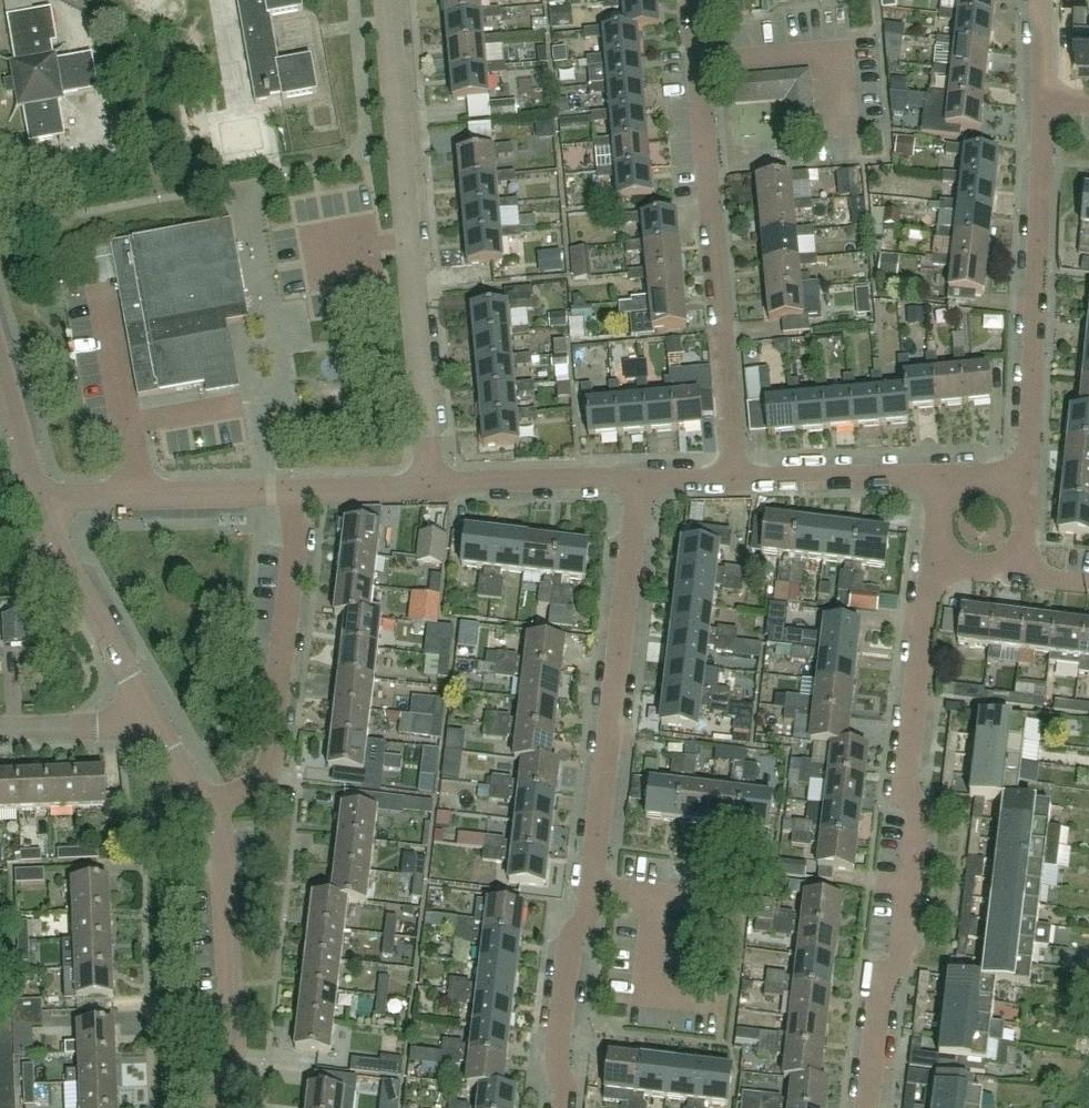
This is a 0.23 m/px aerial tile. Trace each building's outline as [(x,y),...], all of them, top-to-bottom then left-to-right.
[(303,8),(302,0),(237,0),(256,104),(272,101),(271,97),(282,95),(283,99),(318,93),(312,57),(279,63),(271,16),(304,10),(303,8)] [(446,17),(482,14),(482,10),(481,0),(445,0),(446,17)] [(638,29),(660,27),(657,0),(643,0),(623,2),(623,0),(604,0),(605,10),(623,8),(625,29),(625,30),(638,29)] [(993,19),(995,0),(960,0),(959,11),(958,16),(993,19)] [(1088,67),(1088,21),(1087,21),(1087,3),(1075,2),(1074,31),(1073,67),(1088,67)] [(551,9),(552,29),(573,27),(572,7),(551,9)] [(21,106),(23,106),(30,144),(66,137),(59,100),(62,99),(61,96),(99,90),(93,54),(55,60),(52,43),(58,42),(52,9),(7,17),(16,65),(13,65),(16,81),(11,82),(12,92),(18,91),(21,106)] [(501,9),(482,10),(482,14),(446,17),(449,45),(484,42),(484,38),(482,20),(502,19),(501,9)] [(955,43),(990,47),(993,19),(958,16),(959,11),(941,9),(940,20),(958,22),(956,39),(955,43)] [(638,29),(625,30),(625,29),(604,31),(604,28),(585,29),(586,40),(604,38),(605,56),(606,60),(640,57),(638,29)] [(449,45),(451,72),(487,69),(486,65),(485,48),(504,46),(503,36),(484,38),(484,42),(449,45)] [(938,37),(937,47),(944,48),(943,54),(954,56),(953,67),(952,71),(986,75),(990,47),(955,43),(956,39),(938,37)] [(567,63),(566,57),(566,47),(554,48),(555,63),(567,63)] [(608,88),(643,84),(640,57),(606,60),(605,56),(587,57),(588,68),(606,66),(608,84),(608,88)] [(486,65),(487,69),(451,72),(454,100),(489,97),(487,75),(507,74),(506,63),(486,65)] [(949,99),(983,103),(986,75),(952,71),(953,67),(935,65),(933,75),(952,77),(950,95),(949,99)] [(797,72),(799,99),(813,98),(810,71),(797,72)] [(799,99),(797,72),(783,73),(786,100),(799,99)] [(786,100),(783,73),(770,74),(772,101),(786,100)] [(772,101),(770,74),(757,75),(759,102),(772,101)] [(759,102),(757,75),(743,76),(746,103),(759,102)] [(746,103),(743,76),(730,77),(732,104),(746,103)] [(609,94),(611,111),(611,115),(645,112),(643,84),(608,88),(608,84),(590,85),(591,95),(609,94)] [(962,129),(980,131),(983,103),(949,99),(950,95),(932,93),(931,97),(926,96),(922,134),(961,138),(962,129)] [(905,117),(907,96),(890,94),(891,116),(905,117)] [(787,113),(814,111),(813,98),(799,99),(786,100),(787,113)] [(490,120),(517,117),(515,101),(488,103),(490,120)] [(613,143),(648,140),(645,112),(611,115),(611,111),(592,113),(593,123),(611,122),(613,139),(613,143)] [(788,127),(815,124),(814,111),(787,113),(788,127)] [(815,124),(788,127),(789,140),(816,137),(815,124)] [(614,150),(616,167),(616,171),(650,168),(648,140),(613,143),(613,139),(595,141),(596,151),(614,150)] [(496,178),(496,174),(495,157),(514,155),(513,145),(493,147),(493,150),(458,153),(461,181),(496,178)] [(962,179),(996,182),(999,154),(966,150),(967,147),(947,145),(946,155),(964,157),(962,175),(962,179)] [(616,171),(616,167),(597,169),(598,179),(616,177),(618,200),(653,197),(650,168),(616,171)] [(496,174),(496,178),(461,181),(463,209),(499,205),(498,202),(497,184),(516,183),(516,172),(496,174)] [(794,205),(793,201),(792,184),(810,182),(809,172),(790,174),(790,177),(757,180),(760,208),(794,205)] [(959,206),(993,210),(996,182),(962,179),(962,175),(944,173),(943,183),(961,185),(959,202),(959,206)] [(859,199),(856,174),(836,176),(838,200),(859,199)] [(503,197),(520,196),(519,184),(502,185),(503,197)] [(1086,190),(1082,225),(1079,254),(1088,255),(1088,190),(1086,190)] [(498,202),(499,205),(463,209),(466,236),(501,233),(501,229),(499,212),(519,210),(518,200),(498,202)] [(812,200),(793,201),(794,205),(760,208),(762,236),(796,233),(796,229),(794,212),(813,210),(812,200)] [(956,234),(990,238),(993,210),(959,206),(959,202),(941,200),(940,211),(958,213),(956,230),(956,234)] [(645,246),(679,243),(677,214),(644,217),(643,214),(624,216),(625,226),(643,224),(645,242),(645,246)] [(111,243),(111,244),(127,331),(216,316),(216,315),(236,311),(221,225),(222,225),(222,224),(111,243)] [(501,233),(466,236),(468,264),(504,261),(502,239),(521,237),(520,227),(501,229),(501,233)] [(799,261),(798,257),(797,239),(815,238),(814,228),(796,229),(796,233),(762,236),(765,264),(799,261)] [(953,262),(987,266),(990,238),(956,234),(956,230),(938,228),(937,238),(955,240),(953,258),(953,262)] [(647,270),(647,274),(682,271),(679,243),(645,246),(645,242),(626,243),(627,254),(646,252),(647,270)] [(591,268),(590,247),(577,247),(578,268),(591,268)] [(560,255),(542,257),(545,276),(562,275),(560,255)] [(817,255),(798,257),(799,261),(765,264),(767,292),(801,289),(801,285),(799,267),(818,266),(817,255)] [(898,278),(900,257),(881,255),(878,276),(898,278)] [(953,262),(953,258),(935,256),(934,266),(952,268),(949,290),(984,294),(987,266),(953,262)] [(648,280),(650,297),(650,302),(684,298),(682,271),(647,274),(647,270),(629,271),(630,282),(648,280)] [(801,289),(767,292),(770,320),(782,319),(784,334),(810,332),(809,317),(822,315),(820,293),(819,283),(801,285),(801,289)] [(505,302),(506,302),(507,305),(472,308),(475,336),(510,333),(510,329),(508,312),(534,310),(532,287),(504,290),(505,302)] [(650,302),(650,297),(631,299),(632,302),(618,304),(620,316),(651,313),(652,330),(687,327),(684,298),(650,302)] [(572,308),(573,321),(582,320),(582,322),(594,321),(592,306),(572,308)] [(131,353),(218,338),(214,316),(216,316),(127,331),(131,353)] [(582,320),(569,322),(571,340),(584,339),(582,320)] [(510,333),(475,336),(477,364),(513,361),(512,357),(511,339),(530,338),(529,327),(510,329),(510,333)] [(226,380),(218,338),(131,353),(139,397),(160,393),(161,393),(205,386),(205,384),(226,380)] [(567,355),(566,341),(554,341),(555,356),(567,355)] [(956,370),(960,370),(963,404),(992,402),(989,367),(966,369),(965,351),(954,352),(956,370)] [(928,373),(932,373),(935,407),(963,404),(960,370),(956,370),(939,372),(937,354),(927,355),(928,373)] [(512,357),(513,361),(477,364),(480,391),(515,388),(515,384),(513,367),(533,365),(532,355),(512,357)] [(567,355),(555,356),(552,356),(553,367),(568,366),(567,355)] [(907,409),(908,409),(935,407),(932,373),(928,373),(911,375),(909,356),(899,357),(901,377),(904,376),(905,388),(906,388),(907,409)] [(769,435),(797,433),(794,399),(790,399),(772,401),(769,369),(759,369),(762,403),(766,402),(769,435)] [(909,423),(908,409),(907,409),(906,388),(905,388),(884,390),(882,372),(872,373),(874,391),(878,391),(881,425),(909,423)] [(846,394),(850,393),(853,428),(881,425),(878,391),(874,391),(856,393),(854,375),(844,376),(846,394)] [(672,378),(665,378),(667,396),(671,396),(674,430),(702,428),(702,419),(699,393),(699,385),(676,387),(675,377),(672,378)] [(818,396),(822,396),(825,430),(853,428),(850,393),(846,394),(828,395),(826,377),(816,378),(818,396)] [(639,399),(643,398),(646,433),(674,430),(671,396),(667,396),(649,398),(647,380),(637,381),(639,399)] [(790,399),(794,399),(797,433),(825,430),(822,396),(818,396),(800,398),(799,380),(788,381),(790,399)] [(1084,381),(1081,411),(1088,412),(1088,381),(1084,381)] [(515,388),(480,391),(482,419),(517,415),(517,411),(516,394),(535,393),(534,382),(515,384),(515,388)] [(611,401),(615,401),(618,435),(646,433),(643,398),(639,399),(621,400),(620,382),(609,383),(611,401)] [(615,401),(611,401),(593,403),(592,384),(581,385),(583,405),(587,404),(589,438),(618,435),(615,401)] [(517,411),(517,415),(482,419),(485,447),(520,444),(518,422),(538,420),(537,410),(517,411)] [(1081,411),(1072,410),(1069,441),(1088,443),(1088,412),(1081,411)] [(1069,441),(1067,456),(1063,455),(1061,470),(1066,470),(1066,471),(1088,474),(1088,443),(1069,441)] [(1062,502),(1088,505),(1088,474),(1066,471),(1062,502)] [(1062,502),(1059,533),(1088,536),(1088,505),(1062,502)] [(778,584),(789,585),(798,522),(767,518),(766,521),(757,520),(753,552),(762,553),(785,556),(784,565),(780,564),(778,584)] [(346,522),(342,553),(377,557),(381,526),(346,522)] [(828,525),(798,522),(789,585),(802,587),(805,567),(801,567),(802,558),(824,560),(828,525)] [(839,591),(851,593),(859,529),(828,525),(824,560),(846,563),(845,572),(841,572),(839,591)] [(684,542),(680,573),(744,581),(745,568),(726,566),(725,570),(716,569),(719,547),(730,549),(732,532),(692,527),(690,543),(684,542)] [(890,533),(859,529),(851,593),(863,594),(865,575),(862,574),(863,565),(885,568),(890,533)] [(478,597),(490,599),(497,535),(466,531),(462,566),(485,569),(484,578),(480,578),(478,597)] [(417,562),(443,565),(446,537),(420,534),(417,562)] [(497,535),(490,599),(502,600),(504,580),(501,580),(502,571),(524,573),(528,538),(497,535)] [(539,604),(551,606),(558,542),(528,538),(524,573),(546,576),(545,585),(541,585),(539,604)] [(589,545),(558,542),(551,606),(569,608),(571,588),(562,587),(563,578),(585,580),(589,545)] [(342,553),(339,583),(374,588),(377,557),(342,553)] [(680,573),(677,603),(712,608),(714,586),(723,587),(723,590),(743,593),(744,581),(680,573)] [(431,574),(429,594),(440,595),(442,575),(431,574)] [(339,583),(335,615),(347,616),(347,615),(370,618),(382,619),(383,608),(372,606),(374,588),(339,583)] [(847,607),(849,593),(839,592),(837,606),(847,607)] [(416,593),(412,622),(436,625),(440,595),(429,594),(416,593)] [(879,596),(863,595),(852,593),(851,608),(877,611),(879,596)] [(677,603),(673,634),(737,641),(738,629),(719,627),(718,630),(709,629),(712,608),(677,603)] [(573,628),(576,609),(569,608),(551,606),(548,625),(573,628)] [(958,644),(990,648),(994,613),(963,609),(958,644)] [(990,648),(988,661),(1001,663),(1003,649),(1020,652),(1024,617),(994,613),(990,648)] [(29,615),(4,617),(6,645),(30,644),(29,615)] [(370,618),(347,615),(347,616),(343,646),(378,650),(382,619),(370,618)] [(1020,652),(1050,655),(1055,620),(1024,617),(1020,652)] [(783,645),(782,646),(793,648),(857,655),(861,624),(826,620),(824,634),(785,629),(783,645)] [(1050,655),(1050,663),(1080,667),(1081,659),(1085,624),(1055,620),(1050,655)] [(1079,674),(1088,676),(1088,624),(1085,624),(1081,659),(1080,667),(1079,674)] [(673,634),(669,664),(704,668),(707,646),(716,647),(716,651),(735,653),(737,641),(673,634)] [(440,657),(450,658),(453,638),(442,637),(440,657)] [(497,665),(561,672),(565,641),(530,637),(527,660),(518,659),(518,655),(499,653),(497,665)] [(343,646),(340,676),(375,680),(378,650),(343,646)] [(821,660),(818,682),(853,686),(857,655),(793,648),(792,660),(811,662),(812,659),(821,660)] [(438,677),(448,678),(450,658),(440,657),(438,677)] [(669,664),(666,695),(730,702),(731,690),(711,688),(711,691),(702,690),(704,668),(669,664)] [(525,677),(522,699),(557,703),(561,672),(497,665),(496,677),(515,679),(516,676),(525,677)] [(336,707),(371,711),(375,680),(340,676),(336,707)] [(787,697),(786,709),(850,716),(853,686),(818,682),(816,703),(806,702),(807,699),(787,697)] [(956,685),(954,698),(983,701),(984,688),(956,685)] [(1013,705),(1014,695),(994,693),(993,703),(1013,705)] [(730,702),(666,695),(662,726),(697,730),(700,707),(709,708),(709,712),(728,714),(730,702)] [(1034,697),(1014,695),(1013,705),(1033,708),(1034,697)] [(433,718),(443,719),(445,699),(435,698),(433,718)] [(491,714),(490,726),(554,733),(557,703),(522,699),(520,720),(511,719),(511,716),(491,714)] [(1074,712),(1075,702),(1055,700),(1054,710),(1074,712)] [(753,714),(754,701),(731,701),(731,713),(753,714)] [(1075,702),(1074,712),(1088,714),(1088,704),(1075,702)] [(336,707),(333,737),(368,741),(371,711),(336,707)] [(846,747),(846,746),(850,716),(786,709),(784,721),(804,723),(804,720),(814,721),(811,743),(833,746),(833,745),(846,747)] [(950,728),(960,729),(961,714),(952,713),(950,728)] [(980,716),(978,737),(1025,742),(1027,722),(980,716)] [(431,738),(441,739),(443,719),(433,718),(431,738)] [(554,733),(490,726),(489,738),(508,740),(509,736),(518,738),(515,760),(524,761),(550,764),(550,763),(554,733)] [(949,733),(947,747),(957,749),(959,734),(949,733)] [(333,737),(329,768),(363,772),(361,787),(381,789),(386,743),(368,741),(333,737)] [(978,737),(975,757),(1022,762),(1025,742),(978,737)] [(846,746),(846,747),(833,745),(833,746),(830,767),(821,766),(822,763),(803,760),(801,772),(865,780),(868,749),(846,746)] [(947,753),(945,767),(955,768),(957,754),(947,753)] [(678,821),(685,757),(673,755),(671,775),(674,775),(673,785),(651,782),(647,817),(678,821)] [(697,758),(685,757),(678,821),(708,824),(712,789),(690,787),(692,777),(695,778),(697,758)] [(973,776),(1020,782),(1022,762),(975,757),(973,776)] [(550,763),(550,764),(524,761),(522,782),(512,781),(513,778),(493,776),(492,788),(556,795),(559,764),(550,763)] [(739,828),(746,764),(734,763),(732,782),(735,783),(734,792),(712,789),(708,824),(739,828)] [(746,764),(739,828),(770,832),(774,797),(751,794),(752,785),(756,785),(758,766),(746,764)] [(105,771),(76,772),(77,809),(107,808),(105,771)] [(48,810),(77,809),(76,772),(47,773),(48,810)] [(861,810),(865,780),(801,772),(800,784),(819,787),(820,783),(828,784),(826,806),(861,810)] [(47,773),(18,774),(20,811),(48,810),(47,773)] [(944,773),(943,787),(952,788),(954,774),(944,773)] [(20,811),(18,774),(0,775),(0,812),(20,811)] [(985,799),(1004,801),(1018,802),(1020,782),(973,776),(971,797),(976,798),(985,799)] [(556,795),(492,788),(490,800),(510,802),(510,799),(520,800),(517,822),(552,826),(556,795)] [(405,798),(405,799),(404,811),(432,814),(433,801),(405,798)] [(984,813),(985,799),(976,798),(974,812),(984,813)] [(1004,801),(1002,821),(1049,827),(1051,806),(1018,802),(1004,801)] [(795,821),(793,833),(857,841),(861,810),(826,806),(823,828),(814,827),(814,823),(795,821)] [(343,807),(339,838),(374,842),(378,811),(343,807)] [(973,818),(972,832),(981,833),(983,819),(973,818)] [(1002,821),(1000,841),(1060,848),(1062,828),(1049,827),(1002,821)] [(486,837),(485,849),(548,856),(552,826),(517,822),(514,843),(505,842),(506,839),(486,837)] [(854,872),(857,841),(793,833),(792,845),(812,847),(812,844),(821,845),(819,868),(854,872)] [(971,837),(969,852),(979,853),(981,838),(971,837)] [(374,842),(339,838),(336,868),(371,872),(374,842)] [(1000,841),(997,861),(1044,867),(1057,868),(1060,848),(1000,841)] [(99,848),(78,849),(79,860),(99,859),(99,848)] [(58,861),(79,860),(78,849),(58,850),(58,861)] [(548,856),(485,849),(483,861),(503,863),(503,859),(512,861),(510,883),(545,887),(548,856)] [(21,862),(41,861),(41,850),(21,851),(21,862)] [(416,857),(414,877),(424,878),(427,858),(416,857)] [(969,857),(967,872),(977,873),(978,858),(969,857)] [(997,861),(995,881),(1042,886),(1044,867),(997,861)] [(336,868),(332,898),(332,899),(349,901),(367,903),(371,872),(336,868)] [(16,884),(44,883),(44,869),(15,871),(16,884)] [(412,897),(422,898),(424,878),(414,877),(412,897)] [(966,877),(965,891),(974,893),(976,878),(966,877)] [(73,882),(74,912),(111,910),(110,881),(73,882)] [(995,881),(993,901),(1040,906),(1042,886),(995,881)] [(774,923),(838,930),(841,899),(806,895),(804,917),(794,916),(795,913),(780,911),(775,911),(774,923)] [(332,899),(332,898),(314,896),(310,927),(345,931),(349,901),(332,899)] [(964,897),(962,911),(972,912),(974,898),(964,897)] [(752,900),(750,920),(757,921),(774,923),(775,911),(780,911),(781,906),(776,906),(776,903),(752,900)] [(458,918),(457,931),(521,938),(524,907),(489,903),(478,901),(476,921),(458,918)] [(993,901),(990,920),(1037,926),(1040,906),(993,901)] [(74,912),(75,941),(112,939),(111,910),(74,912)] [(11,919),(0,911),(0,934),(11,919)] [(386,915),(384,935),(395,937),(397,917),(386,915)] [(960,931),(970,932),(971,918),(962,917),(960,931)] [(990,920),(988,940),(1035,946),(1048,947),(1051,927),(1037,926),(990,920)] [(18,943),(29,942),(28,922),(17,922),(18,943)] [(802,935),(799,956),(834,961),(838,930),(774,923),(772,935),(792,937),(792,933),(802,935)] [(310,927),(307,958),(342,962),(345,931),(310,927)] [(485,942),(482,964),(517,968),(521,938),(457,931),(455,943),(475,945),(475,941),(485,942)] [(395,937),(384,935),(382,956),(392,957),(395,937)] [(959,936),(958,951),(967,952),(969,938),(959,936)] [(76,958),(64,959),(65,970),(113,968),(112,939),(75,941),(76,958)] [(988,940),(986,960),(1033,965),(1035,946),(988,940)] [(29,942),(18,943),(19,963),(30,963),(29,942)] [(830,991),(834,961),(799,956),(796,978),(787,977),(787,974),(768,971),(767,983),(830,991)] [(967,958),(957,956),(955,972),(965,973),(967,958)] [(342,962),(307,958),(303,988),(338,992),(342,962)] [(1030,986),(1033,965),(986,960),(983,981),(996,982),(1030,986)] [(451,979),(450,991),(514,999),(517,968),(482,964),(479,986),(470,985),(471,982),(451,979)] [(113,968),(65,970),(66,999),(114,998),(113,968)] [(930,974),(921,973),(919,988),(929,989),(930,974)] [(379,976),(377,996),(388,998),(390,978),(379,976)] [(949,977),(947,997),(994,1003),(996,982),(983,981),(949,977)] [(794,996),(792,1017),(827,1021),(830,991),(767,983),(765,996),(785,998),(785,994),(794,996)] [(303,988),(299,1018),(334,1023),(338,992),(303,988)] [(477,1003),(475,1025),(510,1029),(514,999),(450,991),(448,1003),(468,1006),(468,1002),(477,1003)] [(926,1009),(928,994),(918,993),(917,1008),(926,1009)] [(388,998),(377,996),(375,1016),(385,1018),(388,998)] [(947,997),(945,1017),(992,1022),(994,1003),(947,997)] [(42,1000),(14,1001),(15,1014),(43,1013),(42,1000)] [(43,1026),(43,1013),(15,1014),(15,1021),(15,1027),(43,1026)] [(916,1013),(914,1027),(924,1029),(926,1014),(916,1013)] [(761,1032),(759,1044),(823,1052),(827,1021),(792,1017),(789,1039),(780,1038),(780,1035),(761,1032)] [(945,1017),(942,1037),(989,1042),(1003,1044),(1005,1024),(992,1022),(945,1017)] [(334,1023),(299,1018),(296,1049),(331,1054),(334,1023)] [(13,1033),(13,1021),(0,1021),(0,1034),(13,1033)] [(79,1044),(66,1044),(66,1055),(79,1055),(116,1054),(115,1024),(78,1025),(79,1044)] [(510,1029),(475,1025),(472,1047),(463,1046),(463,1042),(444,1040),(442,1052),(506,1059),(510,1029)] [(14,1046),(13,1033),(0,1034),(0,1047),(14,1046)] [(912,1047),(922,1049),(923,1034),(914,1033),(912,1047)] [(912,1053),(910,1067),(939,1070),(939,1068),(986,1073),(987,1063),(989,1042),(942,1037),(940,1056),(912,1053)] [(793,1080),(793,1079),(820,1082),(823,1052),(759,1044),(758,1056),(777,1059),(778,1055),(787,1056),(784,1079),(793,1080)] [(14,1059),(14,1046),(0,1047),(0,1059),(14,1059)] [(468,1087),(481,1088),(503,1090),(503,1089),(506,1059),(442,1052),(441,1064),(461,1066),(461,1063),(470,1064),(468,1087)] [(79,1055),(80,1084),(117,1082),(116,1054),(79,1055)] [(604,1100),(623,1102),(623,1107),(635,1107),(641,1059),(610,1056),(605,1091),(604,1100)] [(15,1071),(14,1059),(0,1059),(0,1072),(15,1071)] [(351,1072),(379,1075),(381,1062),(353,1059),(351,1072)] [(667,1098),(671,1063),(641,1059),(635,1107),(647,1107),(647,1105),(644,1105),(645,1096),(667,1098)] [(701,1067),(671,1063),(667,1098),(689,1101),(688,1107),(697,1107),(701,1067)] [(24,1086),(34,1085),(34,1065),(23,1065),(24,1086)] [(701,1067),(697,1107),(705,1107),(706,1103),(728,1105),(733,1070),(701,1067)] [(15,1084),(15,1071),(0,1072),(0,1084),(15,1084)] [(917,1086),(936,1088),(934,1107),(981,1107),(983,1093),(973,1092),(974,1081),(938,1077),(934,1074),(910,1071),(908,1085),(906,1099),(916,1100),(917,1086)] [(308,1107),(353,1107),(357,1078),(337,1075),(336,1091),(315,1088),(310,1088),(308,1107)] [(820,1082),(793,1079),(793,1080),(791,1101),(782,1100),(782,1097),(762,1094),(761,1106),(775,1107),(825,1107),(828,1083),(820,1082)] [(383,1081),(381,1094),(399,1096),(401,1083),(383,1081)] [(81,1107),(118,1107),(117,1082),(80,1084),(81,1107)] [(16,1096),(15,1084),(0,1084),(0,1097),(16,1096)] [(34,1085),(24,1086),(24,1106),(35,1105),(34,1085)] [(516,1091),(503,1089),(503,1090),(481,1088),(479,1107),(515,1107),(516,1091)] [(16,1096),(0,1097),(0,1107),(16,1107),(16,1096)]
